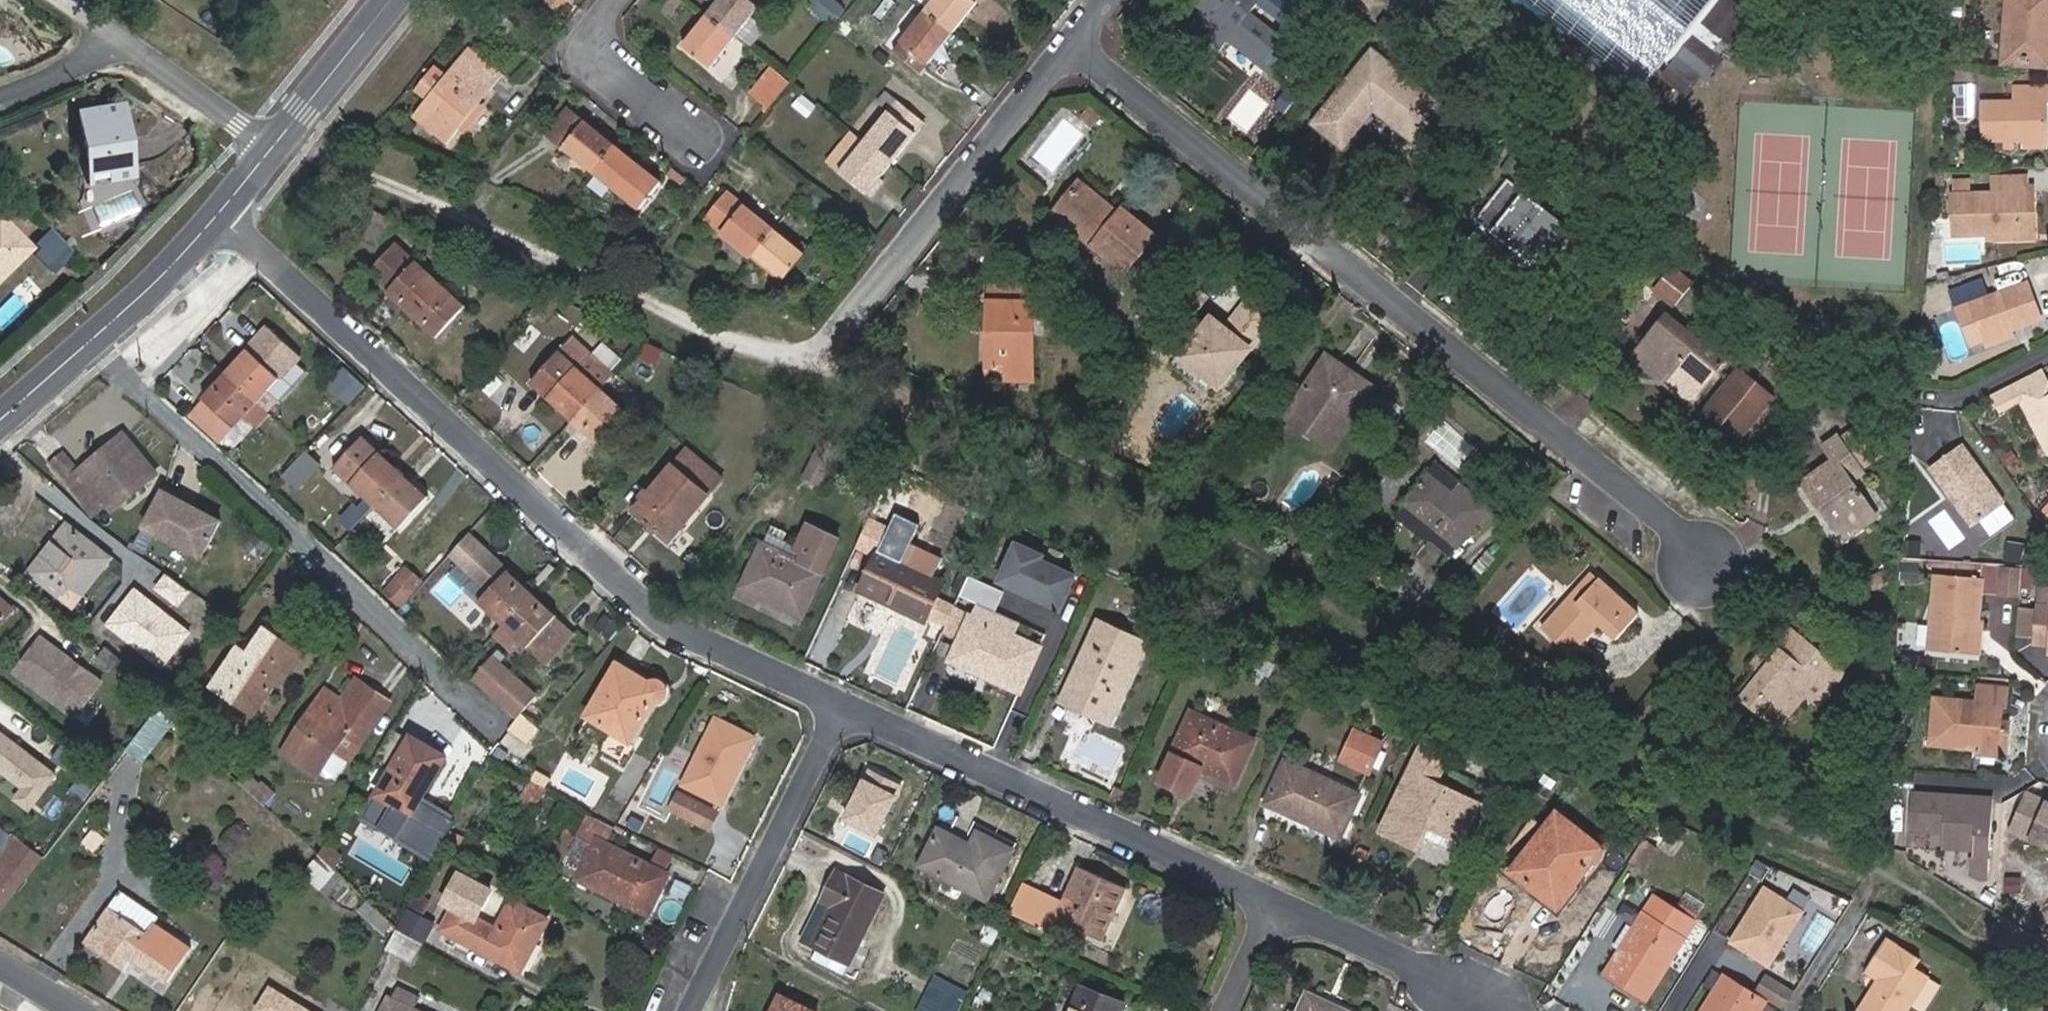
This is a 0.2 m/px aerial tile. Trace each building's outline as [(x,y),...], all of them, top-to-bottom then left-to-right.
[(708,15),(734,37),(764,0),(720,0),(708,15)] [(809,7),(836,24),(848,3),(843,0),(813,0),(809,7)] [(952,33),(979,0),(935,0),(925,12),(952,33)] [(1226,42),(1232,35),(1270,66),(1264,73),(1282,87),(1314,48),(1296,34),(1288,45),(1250,13),(1261,0),(1240,0),(1235,6),(1229,0),(1200,0),(1198,2),(1205,9),(1201,13),(1189,28),(1219,51),(1226,42)] [(1640,96),(1668,60),(1674,66),(1666,76),(1690,93),(1704,75),(1711,80),(1727,59),(1716,50),(1726,37),(1732,42),(1762,4),(1762,3),(1762,2),(1759,0),(1522,0),(1640,96)] [(2012,57),(2047,60),(2047,0),(2010,0),(2010,4),(2016,5),(2012,57)] [(1194,7),(1201,13),(1205,9),(1198,2),(1194,7)] [(920,73),(952,33),(925,12),(892,52),(920,73)] [(734,37),(708,15),(682,47),(709,69),(734,37)] [(1232,35),(1226,42),(1264,73),(1270,66),(1232,35)] [(468,46),(411,118),(446,144),(502,73),(468,46)] [(1373,52),(1314,124),(1343,148),(1374,110),(1415,142),(1442,109),(1373,52)] [(768,107),(789,81),(772,67),(751,93),(768,107)] [(2047,135),(2047,82),(2023,83),(2024,99),(1986,99),(1987,137),(2006,137),(2006,145),(2018,145),(2018,136),(2047,135)] [(864,140),(892,162),(924,123),(885,91),(876,102),(887,112),(864,140)] [(803,92),(793,107),(810,118),(820,103),(803,92)] [(79,112),(88,162),(107,158),(110,172),(136,167),(124,105),(79,112)] [(592,172),(613,145),(566,108),(545,134),(592,172)] [(2018,136),(2018,145),(2047,144),(2047,135),(2018,136)] [(866,195),(892,162),(864,140),(838,172),(866,195)] [(660,181),(613,145),(592,172),(639,208),(660,181)] [(107,158),(88,162),(90,176),(110,172),(107,158)] [(136,167),(110,172),(112,182),(137,177),(136,167)] [(1972,230),(2025,229),(2023,192),(2028,191),(2027,173),(1995,175),(1996,192),(1971,193),(1972,230)] [(1969,175),(1970,189),(1990,187),(1989,174),(1969,175)] [(1533,256),(1543,265),(1550,270),(1562,255),(1572,262),(1586,243),(1509,181),(1477,220),(1513,249),(1529,261),(1533,256)] [(1119,216),(1078,183),(1053,214),(1124,272),(1154,236),(1123,211),(1119,216)] [(2023,192),(2025,229),(2037,228),(2035,191),(2028,191),(2023,192)] [(708,220),(752,256),(773,230),(728,195),(708,220)] [(33,248),(4,219),(0,223),(0,280),(33,248)] [(773,230),(752,256),(783,281),(797,264),(805,271),(820,253),(811,246),(804,254),(773,230)] [(39,260),(61,272),(71,252),(48,241),(39,260)] [(466,306),(398,244),(370,275),(390,291),(389,293),(438,337),(466,306)] [(1523,269),(1543,265),(1533,256),(1529,261),(1513,249),(1507,257),(1523,269)] [(1667,306),(1689,283),(1674,268),(1652,291),(1667,306)] [(1987,338),(2015,327),(2045,316),(2030,280),(1986,297),(1981,283),(1951,294),(1957,309),(1960,308),(1974,303),(1987,338)] [(995,330),(994,374),(1033,375),(1033,290),(988,289),(987,330),(995,330)] [(1219,387),(1274,320),(1250,300),(1224,332),(1211,322),(1182,357),(1219,387)] [(1974,303),(1960,308),(1973,343),(1987,338),(1974,303)] [(1691,403),(1726,359),(1704,342),(1701,345),(1667,318),(1635,357),(1691,403)] [(2018,335),(2015,327),(1987,338),(1990,346),(2018,335)] [(987,374),(994,374),(995,330),(987,330),(987,374)] [(602,388),(614,375),(572,338),(543,371),(559,386),(549,397),(573,420),(602,388)] [(658,365),(666,347),(648,339),(640,357),(658,365)] [(237,429),(246,418),(257,428),(271,413),(260,403),(282,378),(250,350),(189,416),(221,445),(236,428),(237,429)] [(1334,448),(1373,388),(1328,357),(1287,417),(1334,448)] [(1730,365),(1692,416),(1734,447),(1772,396),(1730,365)] [(2045,366),(2020,378),(1993,391),(2003,410),(2024,399),(2047,445),(2047,372),(2045,366)] [(602,388),(573,420),(599,443),(627,410),(602,388)] [(1436,420),(1422,443),(1460,467),(1475,444),(1436,420)] [(65,456),(52,465),(94,514),(105,505),(102,501),(137,473),(149,463),(126,435),(79,473),(65,456)] [(335,468),(377,507),(405,475),(380,452),(363,437),(335,468)] [(1874,519),(1849,482),(1861,473),(1837,439),(1825,447),(1835,462),(1805,483),(1844,540),(1874,519)] [(1972,523),(2005,498),(1961,440),(1928,464),(1972,523)] [(818,441),(799,480),(814,487),(833,448),(818,441)] [(310,447),(283,473),(299,490),(326,464),(310,447)] [(688,448),(635,511),(671,542),(725,478),(688,448)] [(146,485),(159,475),(149,463),(137,473),(146,485)] [(429,497),(405,475),(377,507),(400,528),(429,497)] [(1459,547),(1489,509),(1461,486),(1453,496),(1429,475),(1405,504),(1459,547)] [(168,486),(147,527),(204,557),(224,520),(181,498),(183,494),(168,486)] [(1950,549),(1965,538),(1944,510),(1929,521),(1950,549)] [(897,516),(861,591),(926,623),(945,582),(932,576),(939,560),(911,547),(915,539),(911,537),(916,526),(897,516)] [(30,571),(78,607),(113,556),(68,524),(30,571)] [(803,616),(839,543),(807,528),(796,550),(803,553),(800,560),(764,543),(743,587),(803,616)] [(987,584),(1056,610),(1072,568),(1003,542),(987,584)] [(1899,580),(1916,580),(1916,562),(1899,562),(1899,580)] [(2023,565),(2005,564),(2003,592),(2021,593),(2023,565)] [(523,647),(544,666),(574,632),(500,566),(467,602),(495,626),(487,635),(513,658),(523,647)] [(386,592),(399,604),(419,582),(407,570),(386,592)] [(1972,621),(1978,621),(1982,577),(1938,574),(1931,651),(1969,654),(1972,621)] [(1593,575),(1569,600),(1576,607),(1599,580),(1593,575)] [(1576,607),(1569,600),(1542,630),(1571,654),(1599,623),(1616,639),(1638,615),(1599,580),(1576,607)] [(2047,603),(2047,585),(2040,584),(2038,602),(2047,603)] [(204,622),(215,606),(189,590),(179,606),(204,622)] [(15,607),(0,595),(0,625),(15,607)] [(2038,602),(2038,605),(2036,635),(2035,639),(2047,640),(2047,603),(2038,602)] [(978,618),(1006,631),(1014,635),(1021,620),(985,603),(978,618)] [(2017,633),(2036,635),(2038,605),(2020,603),(2017,633)] [(602,613),(590,625),(603,639),(616,627),(602,613)] [(1021,694),(1042,648),(1014,635),(1006,631),(978,618),(971,615),(950,661),(1021,694)] [(1989,617),(1987,647),(2009,649),(2011,619),(1989,617)] [(1099,620),(1063,701),(1112,723),(1148,642),(1099,620)] [(1985,621),(1978,621),(1972,621),(1969,654),(1982,655),(1985,621)] [(266,629),(250,654),(239,647),(215,685),(257,714),(278,682),(283,685),(304,654),(266,629)] [(1779,647),(1755,675),(1737,697),(1778,729),(1804,698),(1817,682),(1829,691),(1845,671),(1794,630),(1779,647)] [(43,636),(17,671),(76,715),(103,680),(43,636)] [(1747,669),(1755,675),(1779,647),(1770,640),(1747,669)] [(139,670),(107,646),(97,659),(129,683),(139,670)] [(475,677),(517,715),(535,694),(493,657),(475,677)] [(1248,681),(1264,686),(1272,662),(1255,657),(1248,681)] [(588,717),(631,743),(654,703),(664,699),(666,696),(667,692),(666,688),(664,685),(660,682),(650,681),(618,664),(588,717)] [(318,776),(351,726),(367,736),(390,702),(357,679),(343,699),(326,690),(284,753),(318,776)] [(1817,682),(1804,698),(1816,708),(1829,691),(1817,682)] [(1938,737),(2008,743),(2009,726),(1999,725),(2001,703),(2006,703),(2007,686),(1979,684),(1978,700),(1935,696),(1933,730),(1939,731),(1938,737)] [(178,720),(162,705),(127,751),(145,764),(178,720)] [(1201,766),(1239,783),(1257,740),(1192,711),(1162,779),(1190,791),(1201,766)] [(515,723),(532,738),(540,728),(523,713),(515,723)] [(717,719),(685,784),(723,804),(737,775),(731,773),(750,735),(717,719)] [(515,723),(509,730),(527,743),(532,738),(515,723)] [(447,757),(396,727),(377,758),(394,768),(378,796),(413,816),(447,757)] [(1369,773),(1384,742),(1357,729),(1342,760),(1369,773)] [(1429,826),(1440,832),(1435,842),(1458,853),(1463,843),(1481,805),(1437,784),(1452,752),(1426,740),(1383,830),(1419,847),(1429,826)] [(57,757),(86,779),(96,767),(67,744),(57,757)] [(1286,760),(1267,804),(1342,839),(1362,795),(1286,760)] [(86,779),(33,848),(45,857),(107,776),(96,767),(86,779)] [(538,770),(532,780),(546,788),(552,778),(538,770)] [(248,771),(241,781),(266,806),(277,793),(264,781),(262,783),(248,771)] [(1990,878),(1995,798),(1915,791),(1912,828),(1945,832),(1944,846),(1976,848),(1976,856),(1971,855),(1971,870),(1982,877),(1990,878)] [(710,828),(719,813),(681,793),(672,810),(710,828)] [(2033,838),(2047,844),(2047,801),(2033,838)] [(1499,814),(1481,805),(1463,843),(1481,851),(1499,814)] [(1559,812),(1527,852),(1535,859),(1520,878),(1559,907),(1605,848),(1559,812)] [(580,830),(599,839),(607,844),(616,828),(588,814),(580,830)] [(971,844),(939,828),(920,866),(989,901),(1015,850),(978,831),(971,844)] [(599,839),(580,830),(561,870),(578,879),(599,839)] [(599,839),(578,879),(651,915),(670,875),(607,844),(599,839)] [(1645,870),(1653,846),(1640,842),(1632,865),(1645,870)] [(319,858),(332,870),(341,862),(339,860),(343,857),(328,843),(319,858)] [(33,848),(0,890),(0,915),(45,857),(33,848)] [(328,896),(342,880),(332,870),(319,858),(318,857),(303,875),(328,896)] [(1105,938),(1127,888),(1080,867),(1065,902),(1029,886),(1014,915),(1052,931),(1058,917),(1105,938)] [(512,900),(498,928),(476,917),(492,889),(461,872),(445,900),(455,906),(442,930),(521,972),(549,919),(512,900)] [(830,901),(810,943),(819,947),(813,958),(846,975),(886,896),(838,872),(824,898),(830,901)] [(1722,943),(1766,969),(1802,910),(1759,883),(1722,943)] [(118,895),(110,907),(110,906),(85,942),(125,970),(132,961),(168,984),(194,947),(157,922),(161,916),(124,892),(121,896),(118,895)] [(1654,896),(1643,913),(1664,925),(1674,908),(1654,896)] [(371,899),(360,909),(385,935),(396,925),(371,899)] [(1643,913),(1605,973),(1648,1000),(1697,922),(1674,908),(1664,925),(1643,913)] [(437,923),(411,909),(395,939),(421,951),(437,923)] [(1938,981),(1912,969),(1919,955),(1879,937),(1862,973),(1870,977),(1854,1010),(1905,1010),(1907,1007),(1916,1010),(1925,1010),(1938,981)] [(413,966),(421,951),(395,939),(387,953),(413,966)] [(1702,1010),(1762,1010),(1768,1002),(1725,975),(1702,1010)] [(969,993),(933,977),(917,1010),(960,1010),(969,993)] [(1125,1003),(1081,987),(1072,1010),(1122,1010),(1125,1003)] [(1308,993),(1300,1010),(1346,1010),(1308,993)] [(782,996),(774,1010),(813,1010),(782,996)] [(390,998),(383,1010),(417,1010),(390,998)]
